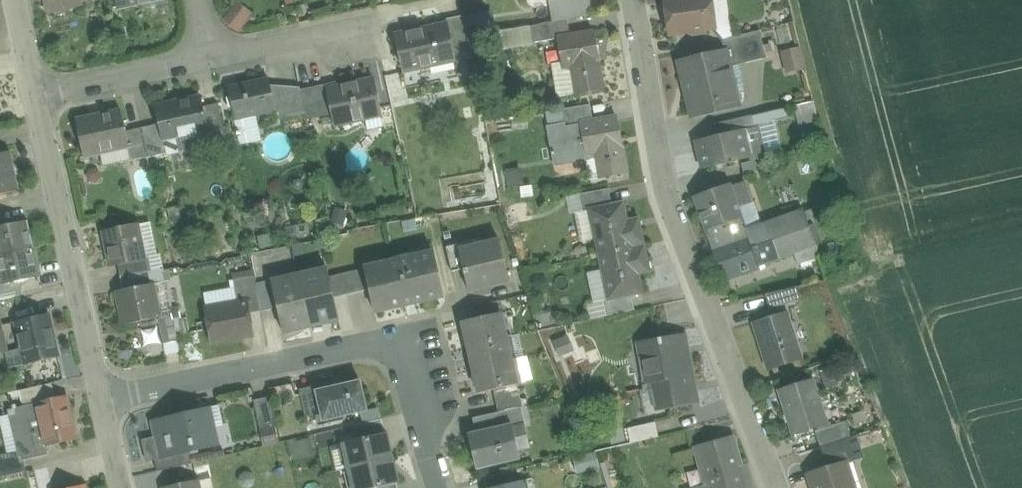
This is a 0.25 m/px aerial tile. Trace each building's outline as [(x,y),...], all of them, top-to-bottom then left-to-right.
[(47,13),(82,5),(81,0),(44,0),(47,13)] [(118,9),(159,0),(116,0),(118,9)] [(670,34),(690,31),(690,32),(693,35),(702,33),(705,30),(704,29),(713,28),(709,2),(709,0),(665,0),(670,34)] [(709,2),(713,28),(729,25),(726,0),(721,0),(719,0),(709,2)] [(590,2),(564,6),(566,20),(567,19),(592,15),(590,2)] [(243,14),(236,10),(231,17),(243,24),(248,16),(243,14)] [(466,15),(446,20),(447,24),(448,24),(454,51),(472,48),(466,15)] [(566,20),(540,24),(543,41),(558,39),(558,38),(570,36),(568,21),(567,19),(566,20)] [(447,24),(397,35),(396,34),(395,35),(403,72),(405,72),(404,71),(425,67),(454,61),(456,61),(454,51),(448,24),(447,24)] [(788,25),(780,26),(784,40),(792,38),(788,25)] [(760,31),(722,40),(724,52),(726,51),(729,67),(747,63),(767,58),(764,45),(760,31)] [(570,36),(558,38),(558,39),(562,63),(563,68),(573,66),(577,94),(603,90),(598,62),(599,61),(594,32),(570,36)] [(774,42),(764,45),(767,58),(778,56),(774,42)] [(799,49),(783,53),(788,71),(803,67),(802,62),(799,49)] [(724,52),(679,62),(692,117),(738,106),(736,94),(731,72),(729,67),(726,51),(724,52)] [(551,65),(556,98),(577,94),(573,66),(563,68),(562,63),(551,65)] [(740,70),(731,72),(736,94),(745,92),(740,70)] [(373,79),(327,89),(331,109),(335,126),(382,115),(374,79),(373,79)] [(269,80),(229,89),(236,119),(256,115),(275,110),(276,110),(273,96),(269,80)] [(326,85),(301,90),(306,114),(331,109),(327,89),(326,85)] [(273,96),(276,110),(275,110),(277,121),(306,114),(301,90),(273,96)] [(180,100),(155,106),(159,124),(163,142),(164,141),(206,132),(209,131),(203,107),(201,96),(181,101),(180,100)] [(218,104),(203,107),(209,131),(206,132),(209,144),(209,145),(226,141),(218,104)] [(590,105),(562,109),(565,125),(565,128),(581,125),(581,124),(593,121),(590,105)] [(785,107),(771,110),(774,123),(788,120),(785,107)] [(562,109),(546,112),(549,127),(565,125),(562,109)] [(771,110),(754,115),(757,127),(774,123),(771,110)] [(121,111),(76,121),(84,156),(128,147),(129,146),(126,132),(121,111)] [(256,115),(236,119),(241,141),(244,143),(252,142),(254,138),(252,130),(259,128),(256,115)] [(754,115),(715,124),(717,136),(741,130),(757,127),(754,115)] [(593,121),(581,124),(581,125),(586,154),(596,152),(601,178),(627,173),(622,147),(623,146),(617,117),(593,121)] [(159,124),(141,128),(148,157),(167,153),(164,141),(163,142),(159,124)] [(581,125),(565,128),(565,125),(549,127),(556,165),(587,159),(586,154),(581,125)] [(757,127),(741,130),(748,157),(763,154),(759,138),(757,127)] [(141,128),(126,132),(129,146),(128,147),(131,161),(148,157),(141,128)] [(717,136),(698,140),(705,167),(748,157),(741,130),(717,136)] [(206,132),(164,141),(167,153),(209,144),(206,132)] [(774,135),(759,138),(763,154),(764,158),(779,155),(774,135)] [(817,136),(799,141),(801,150),(819,146),(817,136)] [(0,154),(0,195),(17,191),(8,152),(0,154)] [(596,152),(586,154),(587,159),(591,180),(601,178),(596,152)] [(728,167),(730,178),(766,170),(763,159),(728,167)] [(520,168),(505,171),(507,185),(523,182),(520,168)] [(452,188),(454,199),(487,193),(484,181),(452,188)] [(730,183),(694,196),(709,239),(725,233),(729,245),(749,237),(747,230),(738,206),(732,187),(730,183)] [(743,183),(732,187),(738,206),(750,202),(746,189),(743,183)] [(609,189),(580,194),(584,211),(589,210),(589,209),(612,204),(609,189)] [(584,211),(580,194),(568,196),(572,214),(575,213),(584,211)] [(612,204),(589,209),(589,210),(595,240),(598,254),(597,254),(597,255),(646,245),(646,244),(645,244),(639,217),(628,220),(624,202),(612,204)] [(180,207),(169,209),(172,220),(182,217),(180,207)] [(803,209),(747,230),(749,237),(750,238),(769,231),(779,260),(794,254),(815,247),(816,247),(803,209)] [(584,211),(575,213),(582,243),(595,240),(589,210),(584,211)] [(0,227),(0,256),(33,249),(27,223),(28,222),(28,221),(4,226),(0,227)] [(145,259),(149,258),(154,257),(147,223),(138,224),(145,259)] [(138,224),(104,231),(111,267),(118,265),(145,260),(145,259),(138,224)] [(769,231),(750,238),(749,237),(729,245),(725,233),(709,239),(723,280),(779,260),(769,231)] [(460,250),(459,250),(464,270),(469,290),(510,280),(500,241),(460,250)] [(459,244),(446,247),(452,272),(464,270),(459,250),(460,250),(459,245),(459,244)] [(646,245),(597,255),(598,256),(601,270),(607,299),(608,301),(632,296),(643,293),(640,275),(651,273),(645,246),(646,246),(646,245)] [(815,247),(794,254),(798,265),(819,257),(815,247)] [(0,256),(0,274),(2,283),(2,284),(16,281),(40,276),(40,275),(39,275),(33,249),(0,256)] [(434,253),(365,269),(370,290),(375,312),(444,295),(434,253)] [(145,260),(118,265),(121,277),(149,272),(152,271),(149,258),(145,259),(145,260)] [(253,266),(232,269),(234,281),(255,277),(253,266)] [(365,269),(330,277),(335,298),(370,290),(365,269)] [(328,270),(299,277),(310,325),(340,318),(335,298),(330,277),(328,270)] [(596,306),(603,304),(602,300),(607,299),(601,270),(589,273),(596,306)] [(149,272),(121,277),(123,291),(152,284),(149,272)] [(255,277),(234,281),(238,304),(246,302),(249,314),(261,312),(257,287),(255,277)] [(299,277),(272,284),(278,308),(283,332),(310,325),(299,277)] [(19,296),(16,281),(2,284),(2,283),(0,283),(0,300),(19,296)] [(165,282),(152,284),(159,318),(160,320),(163,319),(172,317),(165,282)] [(123,291),(118,292),(125,326),(159,318),(152,284),(123,291)] [(272,284),(257,287),(261,312),(278,308),(272,284)] [(812,284),(796,287),(800,301),(815,296),(812,284)] [(796,287),(765,295),(770,309),(800,301),(796,287)] [(632,296),(608,301),(607,299),(602,300),(603,304),(606,316),(635,310),(632,296)] [(497,301),(474,307),(477,319),(500,313),(497,301)] [(238,304),(207,309),(213,342),(231,339),(236,341),(241,340),(245,337),(245,336),(253,335),(249,314),(246,302),(238,304)] [(477,319),(463,322),(468,346),(506,337),(500,313),(477,319)] [(48,314),(16,322),(23,349),(26,365),(58,358),(48,314)] [(787,314),(755,325),(769,369),(801,358),(787,314)] [(172,317),(163,319),(164,321),(159,322),(164,344),(178,341),(172,317)] [(571,330),(556,332),(558,346),(573,345),(571,330)] [(519,334),(506,337),(511,361),(525,357),(519,334)] [(680,335),(641,342),(649,383),(654,383),(688,376),(680,335)] [(506,337),(468,346),(474,369),(511,361),(506,337)] [(10,369),(26,365),(23,349),(7,353),(10,369)] [(511,361),(474,369),(479,393),(493,390),(517,385),(511,361)] [(842,374),(828,378),(832,391),(846,387),(842,374)] [(688,376),(654,383),(656,396),(660,395),(661,407),(692,401),(688,376)] [(813,380),(779,391),(793,435),(818,427),(827,424),(813,380)] [(361,381),(317,390),(322,415),(323,421),(368,411),(361,381)] [(52,384),(21,391),(23,403),(54,396),(52,384)] [(517,385),(493,390),(496,402),(519,396),(517,385)] [(317,390),(301,394),(306,419),(322,415),(317,390)] [(519,396),(496,402),(499,413),(522,408),(519,396)] [(68,397),(13,409),(23,456),(24,461),(48,455),(46,446),(77,439),(68,397)] [(271,401),(256,404),(261,429),(276,426),(271,401)] [(499,413),(494,414),(498,429),(513,426),(513,427),(526,425),(522,408),(499,413)] [(205,409),(152,421),(156,437),(156,440),(163,438),(167,456),(167,458),(190,452),(214,447),(205,409)] [(479,418),(482,434),(494,431),(494,430),(498,429),(494,414),(479,418)] [(381,420),(355,426),(358,440),(385,434),(381,420)] [(846,422),(820,430),(818,427),(824,446),(825,446),(849,438),(852,438),(846,422)] [(655,423),(628,429),(631,444),(659,437),(655,423)] [(513,427),(519,452),(532,450),(526,425),(513,427)] [(498,429),(494,430),(494,431),(482,434),(471,437),(471,436),(470,436),(477,468),(478,468),(478,467),(519,458),(519,459),(520,458),(519,452),(513,427),(513,426),(498,429)] [(358,440),(343,444),(349,468),(392,458),(386,434),(385,434),(358,440)] [(156,437),(142,440),(147,462),(155,460),(155,459),(167,456),(163,438),(156,440),(156,437)] [(696,448),(706,485),(707,487),(754,487),(747,465),(740,467),(732,438),(696,448)] [(849,438),(825,446),(829,460),(854,452),(849,438)] [(190,452),(167,458),(167,456),(155,459),(155,460),(158,472),(193,464),(190,452)] [(854,452),(829,460),(832,468),(846,463),(846,464),(857,460),(854,452)] [(0,461),(0,478),(22,473),(27,472),(24,461),(23,456),(0,461)] [(349,468),(354,487),(379,487),(397,484),(398,484),(392,458),(349,468)] [(585,459),(573,462),(576,475),(588,472),(585,459)] [(832,468),(812,474),(815,483),(812,484),(813,487),(854,487),(846,464),(846,463),(832,468)] [(484,478),(487,487),(494,487),(516,483),(513,471),(484,478)]
